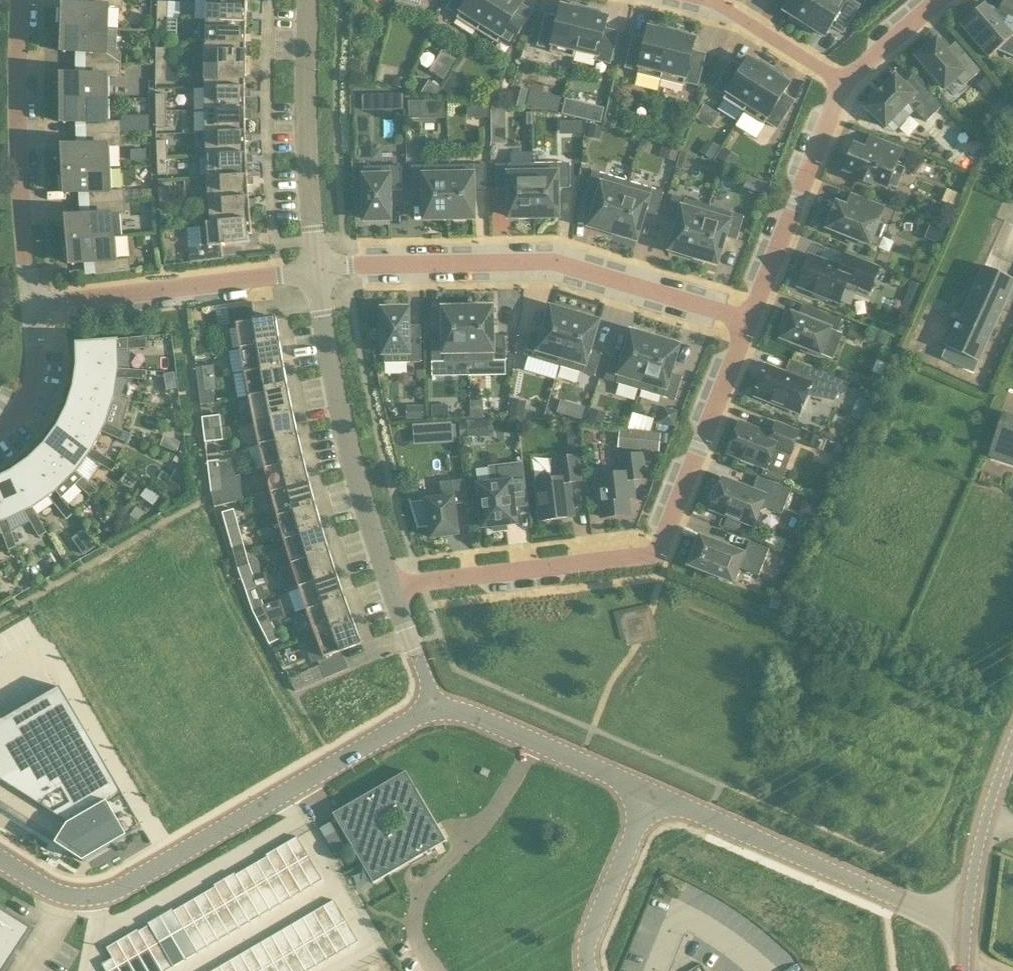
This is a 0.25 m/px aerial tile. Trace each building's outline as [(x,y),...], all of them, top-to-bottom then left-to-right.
[(107,29),(107,7),(123,7),(124,0),(87,0),(87,5),(66,5),(66,8),(61,7),(61,28),(107,29)] [(247,22),(248,0),(208,0),(207,20),(247,22)] [(456,18),(477,31),(496,0),(453,0),(448,8),(459,15),(456,18)] [(477,31),(497,43),(499,40),(510,47),(527,20),(516,13),(522,3),(518,0),(496,0),(477,31)] [(820,0),(792,0),(785,10),(793,15),(790,19),(803,27),(820,0)] [(803,27),(815,35),(817,32),(825,36),(832,26),(843,33),(860,6),(850,0),(820,0),(803,27)] [(961,25),(987,56),(1012,39),(1012,2),(1009,0),(1004,0),(997,18),(985,4),(961,25)] [(158,18),(168,19),(169,2),(158,1),(158,18)] [(561,6),(558,18),(546,15),(538,45),(551,48),(550,52),(574,58),(576,51),(575,50),(586,8),(571,4),(570,8),(561,6)] [(576,51),(598,56),(597,60),(610,63),(617,32),(605,29),(608,17),(599,15),(600,11),(586,8),(575,50),(576,51)] [(168,19),(158,18),(157,35),(168,36),(168,19)] [(206,43),(246,44),(247,22),(207,20),(206,43)] [(661,80),(673,30),(659,26),(658,30),(649,28),(646,40),(634,37),(626,67),(638,70),(637,74),(661,80)] [(118,29),(107,29),(61,28),(60,48),(64,48),(64,51),(85,52),(85,64),(122,64),(122,52),(117,48),(118,29)] [(673,30),(661,80),(684,86),(685,82),(697,85),(705,54),(692,51),(695,39),(686,37),(687,33),(673,30)] [(937,40),(928,47),(928,46),(918,55),(918,56),(917,57),(944,89),(957,78),(964,86),(981,72),(965,53),(956,61),(937,40)] [(205,65),(248,66),(249,57),(246,57),(246,44),(206,43),(205,65)] [(156,65),(167,65),(167,48),(157,48),(156,65)] [(430,69),(445,78),(458,57),(443,48),(430,69)] [(744,112),(771,68),(759,60),(757,63),(749,58),(742,69),(731,62),(715,89),(725,96),(723,99),(744,112)] [(359,73),(360,60),(351,59),(350,73),(359,73)] [(60,99),(110,98),(110,76),(122,76),(122,64),(85,64),(85,75),(64,76),(64,79),(60,79),(60,99)] [(167,65),(156,65),(156,82),(167,82),(167,65)] [(205,88),(246,88),(246,75),(248,75),(248,66),(205,65),(205,88)] [(771,68),(744,112),(765,124),(767,121),(778,128),(794,101),(783,95),(790,84),(782,79),(784,76),(771,68)] [(456,80),(449,75),(437,96),(446,97),(456,80)] [(867,106),(865,108),(869,112),(870,117),(877,124),(881,125),(885,129),(887,127),(907,105),(914,112),(923,103),(935,115),(944,105),(922,84),(914,93),(896,76),(894,77),(894,78),(885,87),(867,107),(867,106)] [(406,79),(393,77),(392,87),(405,88),(406,79)] [(985,95),(995,86),(987,77),(977,85),(985,95)] [(440,87),(428,81),(421,92),(435,95),(440,87)] [(530,90),(513,86),(509,104),(525,108),(530,90)] [(205,111),(246,110),(246,88),(205,88),(205,111)] [(156,111),(167,111),(167,94),(156,94),(156,111)] [(363,95),(363,111),(404,110),(403,94),(363,95)] [(86,134),(122,133),(122,121),(110,121),(110,98),(60,99),(60,119),(64,119),(64,122),(85,122),(86,134)] [(565,99),(561,115),(574,118),(578,102),(565,99)] [(408,102),(408,120),(422,120),(422,102),(408,102)] [(490,117),(490,103),(480,104),(481,117),(490,117)] [(506,109),(492,109),(492,125),(506,125),(506,109)] [(206,133),(246,132),(246,110),(205,111),(206,133)] [(167,111),(156,111),(157,128),(167,128),(167,111)] [(149,128),(149,114),(122,115),(122,129),(149,128)] [(583,121),(573,121),(573,135),(583,135),(583,121)] [(590,125),(588,134),(601,137),(603,127),(590,125)] [(207,156),(247,154),(246,132),(206,133),(207,156)] [(62,170),(112,168),(110,145),(122,144),(122,133),(86,134),(86,146),(65,147),(65,150),(61,150),(62,170)] [(158,157),(168,157),(168,140),(157,140),(158,157)] [(849,156),(847,155),(842,167),(845,168),(843,171),(857,177),(855,180),(872,187),(874,183),(888,188),(889,185),(897,188),(904,169),(897,166),(903,150),(875,140),(871,151),(854,145),(849,156)] [(719,148),(708,141),(700,153),(712,160),(719,148)] [(681,152),(664,146),(662,154),(678,160),(681,152)] [(738,158),(725,149),(718,159),(732,168),(738,158)] [(692,156),(681,152),(678,164),(689,167),(692,156)] [(201,158),(202,175),(207,175),(208,178),(248,176),(247,154),(207,156),(207,158),(201,158)] [(168,157),(158,157),(158,174),(169,174),(168,157)] [(532,165),(534,217),(558,216),(558,201),(559,201),(558,189),(570,188),(569,164),(532,165)] [(449,165),(412,166),(412,191),(424,191),(424,203),(425,219),(434,218),(434,221),(450,221),(450,218),(449,165)] [(450,218),(475,218),(474,190),(486,190),(485,165),(449,165),(450,218)] [(534,217),(532,165),(495,165),(496,190),(508,190),(508,202),(509,202),(509,217),(518,217),(518,220),(534,220),(534,217)] [(364,190),(360,190),(360,207),(365,207),(365,220),(390,219),(390,204),(391,204),(390,191),(402,191),(402,166),(364,167),(365,177),(364,177),(364,190)] [(89,204),(125,201),(125,190),(113,190),(112,168),(62,170),(62,190),(67,190),(67,193),(88,192),(89,204)] [(613,233),(628,182),(593,172),(586,195),(597,199),(589,226),(598,228),(597,231),(612,235),(613,233)] [(209,201),(250,198),(248,176),(208,178),(209,201)] [(744,189),(764,195),(767,183),(747,177),(744,189)] [(628,182),(613,233),(637,240),(641,225),(642,225),(645,213),(656,217),(663,193),(628,182)] [(160,204),(171,203),(170,186),(159,187),(160,204)] [(141,190),(141,198),(152,198),(151,189),(141,190)] [(863,243),(870,246),(871,244),(877,246),(886,224),(880,222),(881,219),(880,218),(885,207),(852,194),(848,206),(838,202),(836,207),(834,206),(831,215),(832,215),(827,229),(849,238),(848,241),(861,247),(863,243)] [(693,257),(708,208),(673,197),(666,218),(677,222),(673,235),(674,235),(670,250),(678,252),(678,255),(693,259),(693,257)] [(211,222),(251,219),(250,198),(209,201),(211,222)] [(122,236),(120,213),(126,213),(125,201),(89,204),(90,216),(69,218),(69,220),(65,221),(66,241),(116,237),(122,236)] [(171,203),(160,204),(161,221),(172,220),(171,203)] [(933,205),(932,205),(931,204),(929,204),(928,205),(927,205),(926,206),(925,207),(924,208),(923,209),(923,210),(923,212),(923,213),(923,214),(924,215),(924,216),(925,217),(926,218),(928,219),(929,219),(930,219),(932,219),(933,218),(934,218),(935,217),(936,216),(937,215),(937,214),(937,212),(937,211),(937,210),(937,209),(936,207),(935,206),(934,206),(933,205)] [(708,208),(693,257),(717,264),(722,249),(726,237),(737,241),(744,219),(708,208)] [(223,258),(222,245),(249,243),(249,234),(253,234),(251,219),(211,222),(207,222),(207,226),(201,227),(203,247),(189,248),(191,262),(223,258)] [(929,241),(942,246),(949,232),(934,226),(929,241)] [(118,259),(116,237),(66,241),(68,261),(73,261),(73,264),(94,262),(95,274),(132,270),(130,258),(118,259)] [(798,287),(813,293),(811,296),(827,302),(828,299),(838,303),(843,288),(849,290),(851,285),(869,292),(878,269),(845,256),(840,269),(810,257),(807,264),(803,262),(797,278),(801,279),(798,287)] [(974,372),(978,362),(979,363),(1012,289),(1012,280),(983,267),(942,358),(974,372)] [(910,282),(906,292),(918,297),(922,286),(910,282)] [(240,348),(280,342),(276,317),(255,320),(253,301),(228,304),(231,324),(236,323),(240,348)] [(483,306),(468,306),(468,309),(468,359),(505,358),(505,334),(493,334),(493,321),(493,309),(483,309),(483,306)] [(384,363),(421,362),(421,338),(409,338),(408,310),(399,310),(399,307),(383,308),(383,310),(383,323),(378,323),(378,340),(383,340),(384,363)] [(468,359),(468,309),(443,309),(443,325),(443,337),(431,337),(431,360),(468,359)] [(559,367),(574,316),(550,309),(542,336),(531,332),(524,356),(559,367)] [(782,326),(786,328),(781,340),(802,348),(800,352),(816,358),(818,354),(820,355),(830,329),(837,332),(842,320),(818,311),(814,323),(792,314),(791,316),(787,314),(782,326)] [(574,316),(559,367),(594,377),(601,353),(590,350),(594,338),(593,338),(598,323),(589,321),(590,318),(575,314),(574,316)] [(865,331),(852,326),(848,336),(861,341),(865,331)] [(639,391),(654,340),(631,333),(626,348),(622,360),(611,356),(604,380),(639,391)] [(119,341),(119,339),(77,343),(77,344),(78,365),(119,368),(118,349),(147,347),(147,338),(119,341)] [(655,338),(654,340),(639,391),(674,401),(682,378),(671,374),(674,362),(678,347),(669,345),(670,342),(655,338)] [(280,342),(240,348),(244,372),(284,366),(280,342)] [(755,395),(771,402),(770,405),(782,409),(783,407),(800,413),(806,396),(834,401),(837,393),(845,394),(849,384),(790,361),(785,375),(766,368),(755,395)] [(147,370),(119,368),(78,365),(75,386),(115,396),(117,377),(146,379),(147,370)] [(215,377),(214,365),(197,367),(198,379),(215,377)] [(244,372),(248,396),(288,389),(285,374),(284,366),(244,372)] [(174,373),(164,375),(166,390),(176,388),(174,373)] [(213,390),(217,390),(215,377),(198,379),(201,404),(214,402),(213,390)] [(142,403),(115,396),(75,386),(68,407),(106,423),(112,404),(140,411),(142,403)] [(290,413),(293,413),(288,389),(248,396),(251,409),(253,420),(290,413)] [(872,400),(875,394),(866,390),(863,396),(872,400)] [(524,418),(525,403),(511,402),(510,417),(524,418)] [(470,403),(470,418),(507,417),(507,403),(470,403)] [(449,405),(432,405),(432,419),(449,419),(449,405)] [(581,419),(585,408),(575,405),(572,416),(581,419)] [(411,419),(424,419),(424,406),(411,406),(411,419)] [(132,434),(106,423),(68,407),(59,427),(93,449),(102,431),(129,442),(132,434)] [(660,421),(674,425),(678,412),(664,408),(660,421)] [(592,410),(589,421),(600,424),(601,425),(605,414),(603,413),(592,410)] [(293,413),(290,413),(253,420),(258,444),(298,436),(293,413)] [(204,429),(216,428),(221,427),(220,415),(203,417),(204,429)] [(1003,415),(991,455),(1010,461),(1012,451),(1012,418),(1003,415)] [(459,422),(460,439),(490,437),(489,420),(459,422)] [(449,423),(438,424),(439,445),(451,444),(449,423)] [(770,437),(739,425),(728,453),(742,459),(741,462),(752,467),(754,463),(766,468),(771,456),(776,458),(779,451),(790,455),(799,433),(776,424),(770,437)] [(117,464),(93,449),(59,427),(46,444),(77,471),(88,456),(113,471),(117,464)] [(218,441),(216,428),(204,429),(206,442),(218,441)] [(620,429),(618,448),(659,452),(661,434),(620,429)] [(579,431),(568,432),(569,445),(580,444),(579,431)] [(814,434),(810,445),(817,447),(821,437),(814,434)] [(264,468),(303,460),(298,436),(258,444),(264,468)] [(179,443),(165,437),(161,446),(175,452),(179,443)] [(31,459),(56,491),(71,477),(92,497),(98,490),(77,471),(46,444),(31,459)] [(641,454),(620,457),(622,470),(614,471),(614,475),(597,477),(598,482),(594,483),(596,497),(600,497),(602,518),(628,515),(626,499),(632,498),(630,481),(644,479),(641,454)] [(554,480),(536,482),(541,522),(571,518),(567,484),(581,482),(577,456),(556,459),(558,475),(554,480)] [(74,513),(56,491),(31,459),(12,472),(33,507),(49,496),(67,519),(74,513)] [(222,478),(220,459),(208,461),(210,480),(222,478)] [(270,492),(309,483),(303,460),(264,468),(270,492)] [(516,525),(513,499),(525,498),(521,464),(495,467),(497,483),(477,485),(482,529),(493,527),(493,532),(505,530),(505,526),(516,525)] [(33,507),(12,472),(0,478),(0,498),(8,519),(25,511),(40,536),(47,532),(33,507)] [(212,492),(224,490),(222,478),(210,480),(212,492)] [(781,515),(791,491),(757,478),(752,491),(722,480),(719,487),(714,488),(710,499),(713,503),(710,511),(753,527),(758,513),(767,509),(781,515)] [(426,501),(430,539),(457,535),(454,505),(466,504),(463,480),(439,483),(441,499),(426,501)] [(315,506),(309,483),(270,492),(277,516),(315,506)] [(815,499),(827,504),(831,492),(819,488),(815,499)] [(224,490),(212,492),(216,507),(231,502),(230,490),(224,490)] [(0,498),(0,525),(9,549),(17,546),(7,519),(8,519),(0,498)] [(283,540),(322,529),(315,506),(277,516),(283,540)] [(130,515),(138,521),(143,513),(136,508),(130,515)] [(234,509),(222,512),(227,530),(239,527),(234,509)] [(232,548),(244,545),(239,527),(227,530),(232,548)] [(290,563),(329,552),(322,529),(283,540),(290,563)] [(688,567),(732,584),(738,569),(758,577),(769,550),(749,542),(744,555),(699,537),(688,567)] [(796,543),(791,556),(802,560),(808,547),(796,543)] [(298,587),(299,586),(336,575),(332,561),(329,552),(290,563),(298,587)] [(785,571),(796,575),(802,560),(791,556),(785,571)] [(249,564),(238,568),(242,579),(253,575),(249,564)] [(265,585),(261,573),(254,576),(258,587),(265,585)] [(246,591),(257,587),(253,575),(242,579),(246,591)] [(336,575),(299,586),(298,587),(306,610),(344,598),(336,575)] [(314,633),(352,620),(344,598),(306,610),(314,633)] [(264,606),(253,611),(261,628),(272,622),(264,606)] [(360,643),(352,620),(314,633),(323,657),(360,643)] [(269,644),(280,639),(272,622),(261,628),(269,644)] [(326,678),(349,669),(344,656),(321,666),(326,678)] [(298,689),(321,676),(316,666),(292,680),(298,689)] [(142,827),(60,686),(3,719),(0,717),(0,799),(70,845),(68,849),(84,860),(142,827)] [(332,818),(373,888),(446,845),(405,776),(332,818)] [(324,838),(332,852),(344,845),(336,831),(324,838)] [(323,880),(297,837),(266,855),(267,857),(236,875),(235,873),(214,885),(215,887),(173,911),(172,910),(148,924),(149,925),(139,931),(138,930),(107,948),(113,958),(102,964),(106,970),(166,970),(323,880)] [(358,942),(358,941),(334,900),(213,970),(308,970),(358,942)] [(32,928),(0,909),(0,970),(5,970),(32,928)]
